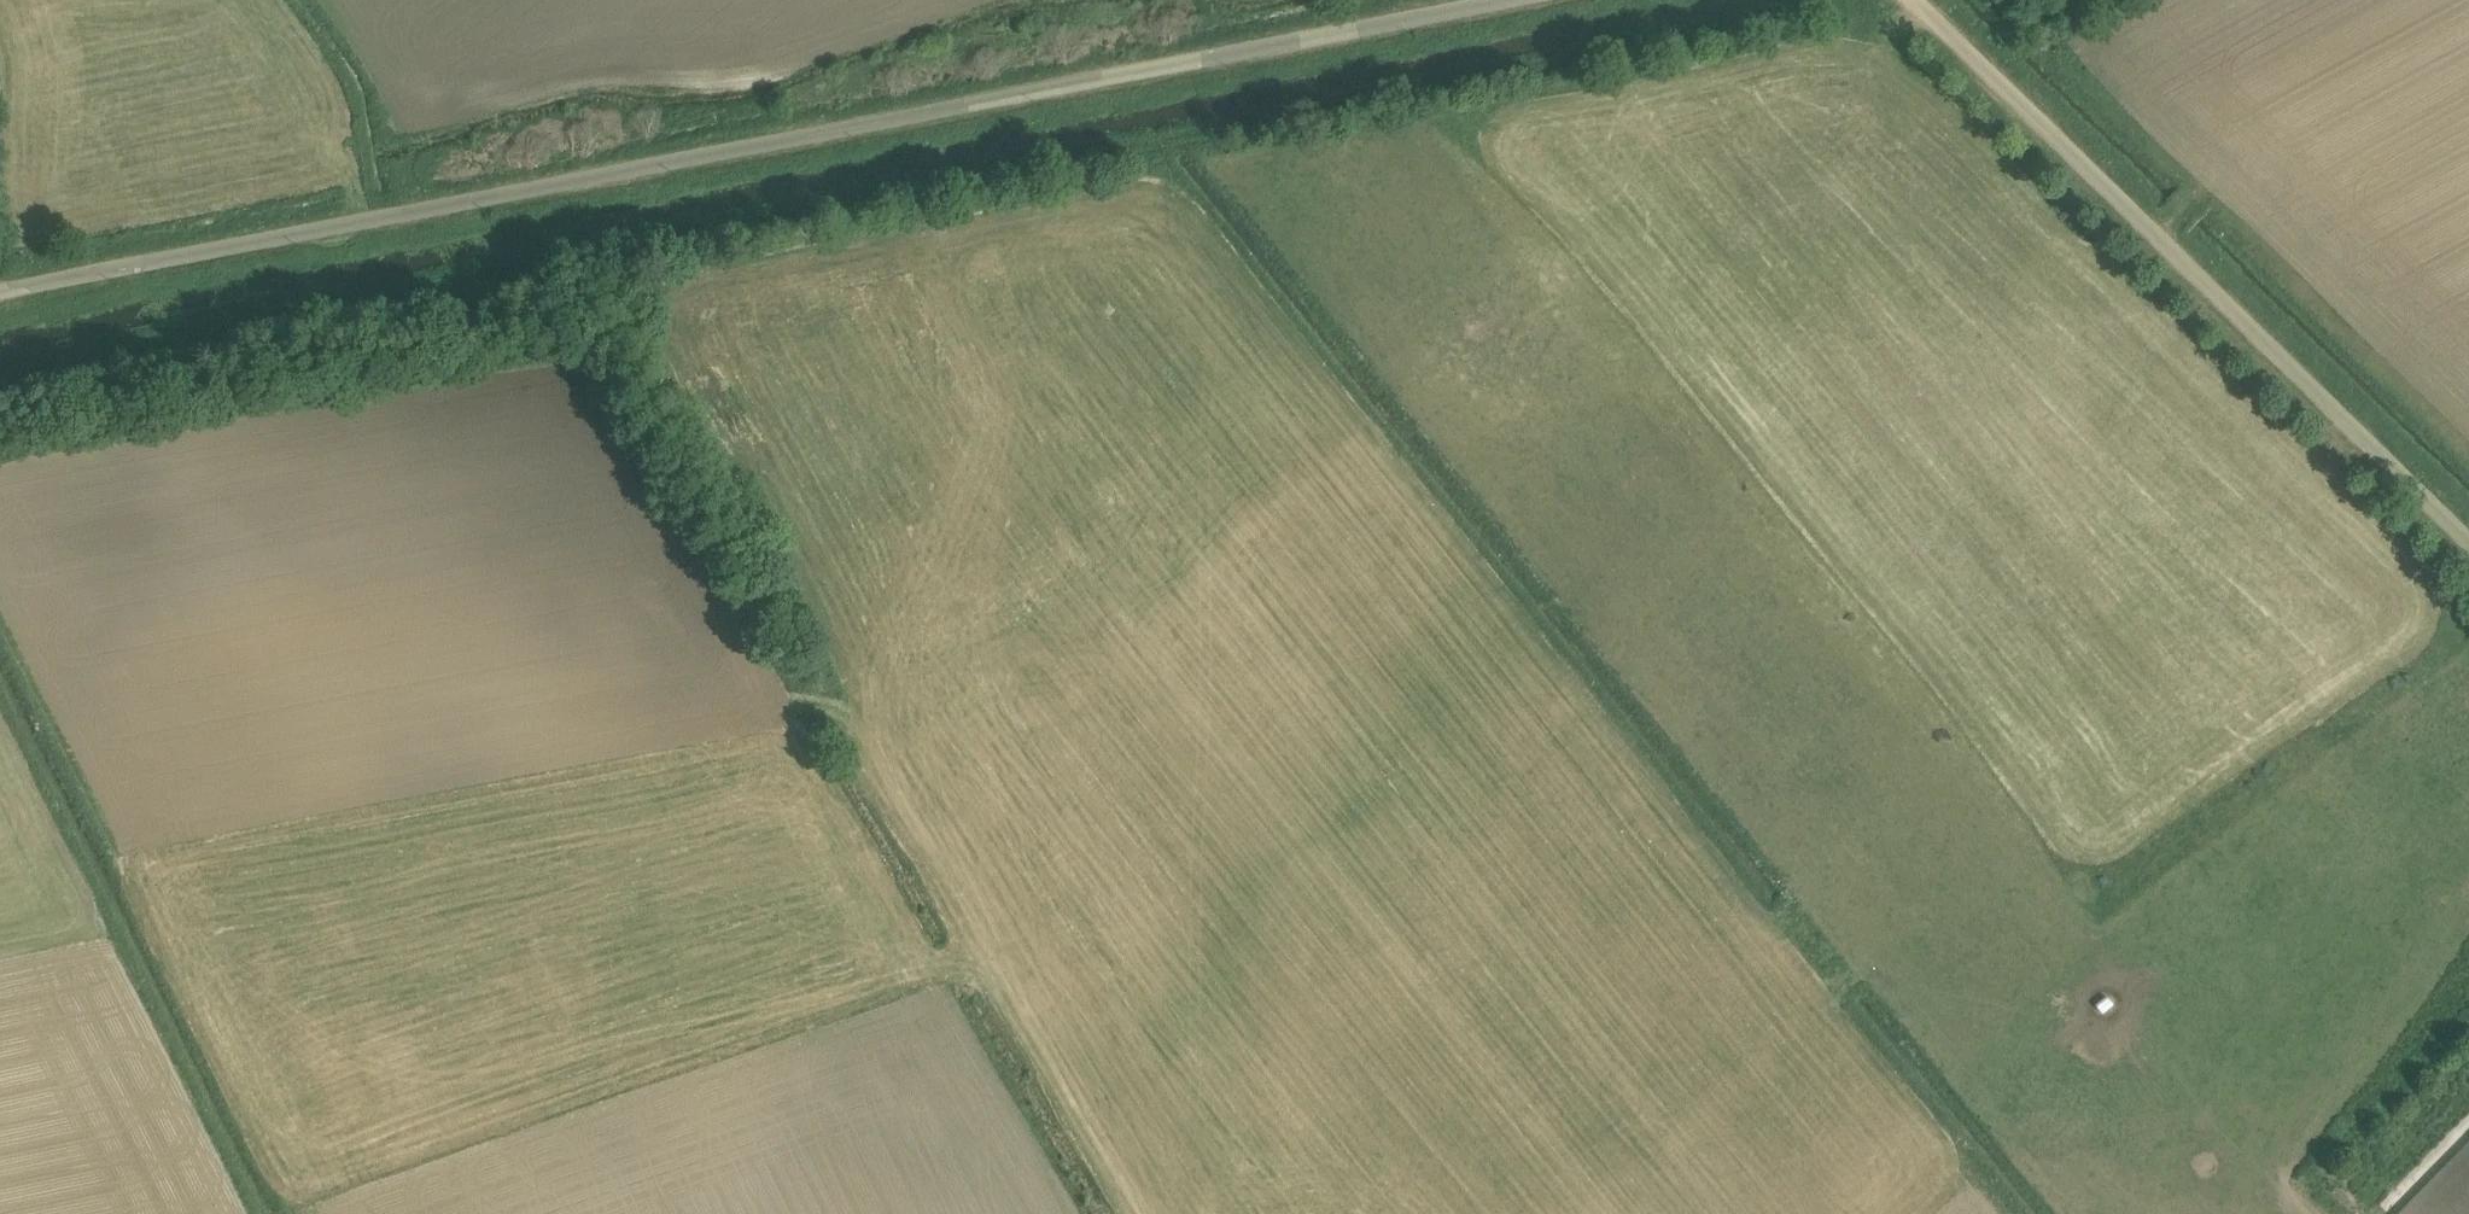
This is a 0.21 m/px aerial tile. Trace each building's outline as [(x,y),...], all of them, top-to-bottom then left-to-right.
[(2404,1213),(2468,1213),(2468,1151),(2404,1213)]
